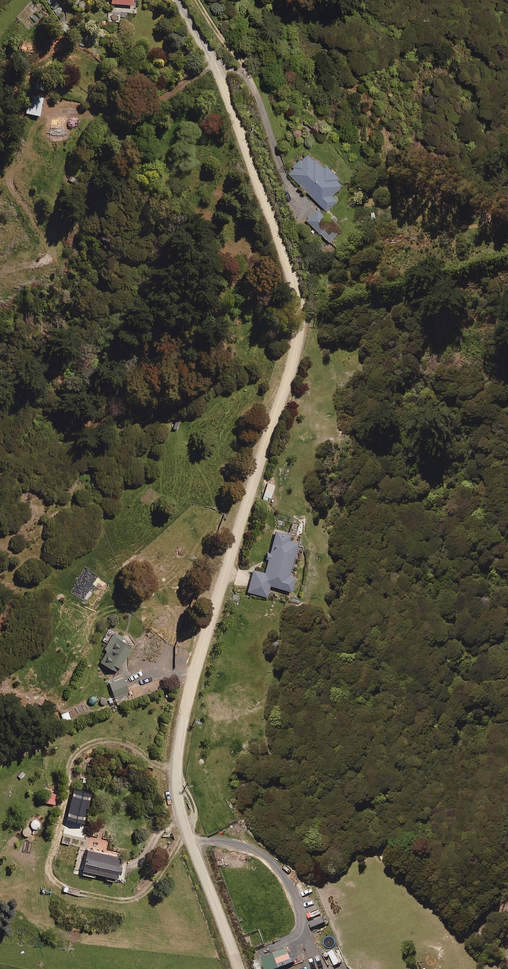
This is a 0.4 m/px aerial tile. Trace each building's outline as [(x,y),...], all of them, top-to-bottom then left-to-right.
[(39,117),(43,98),(29,95),(25,114),(39,117)] [(289,174),(327,212),(338,201),(333,196),(343,186),(337,181),(340,178),(327,165),(325,168),(316,159),(314,160),(308,154),(302,160),(301,158),(293,166),(295,168),(289,174)] [(342,231),(318,209),(307,220),(330,243),(342,231)] [(324,246),(319,239),(313,244),(318,251),(324,246)] [(253,570),(247,591),(266,596),(269,586),(290,592),(294,579),(289,577),(298,544),(288,541),(289,536),(275,532),(270,553),(267,553),(265,559),(268,560),(264,573),(253,570)] [(124,637),(113,632),(103,650),(106,652),(100,663),(117,672),(129,652),(127,651),(130,646),(122,641),(124,637)] [(123,678),(108,683),(114,698),(129,692),(123,678)] [(120,857),(86,850),(81,871),(115,879),(120,857)] [(124,881),(115,879),(113,886),(123,888),(124,881)] [(323,918),(310,924),(313,930),(326,924),(323,918)] [(260,960),(264,968),(281,968),(294,964),(288,949),(260,960)] [(333,949),(328,951),(334,964),(340,961),(333,949)]
